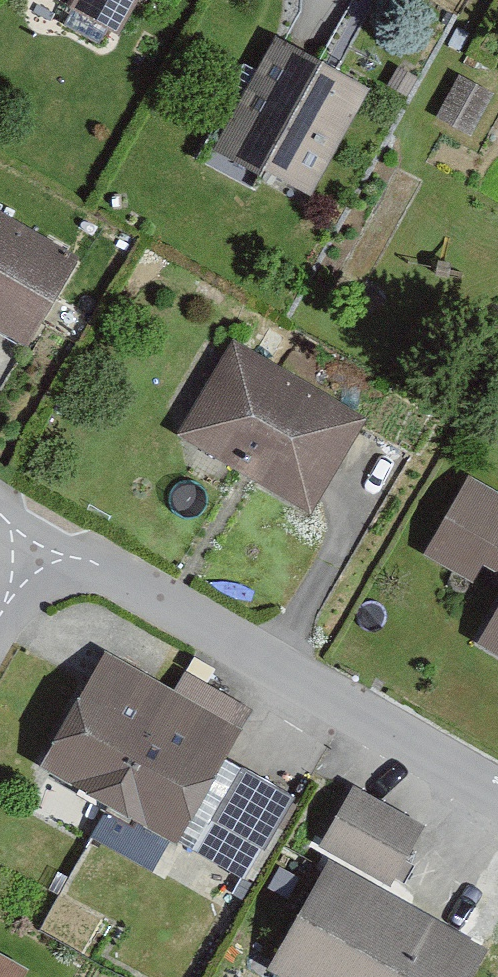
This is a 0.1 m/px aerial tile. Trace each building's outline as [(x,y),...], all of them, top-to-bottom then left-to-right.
[(119,36),(139,0),(52,0),(119,36)] [(371,101),(272,49),(217,155),(316,206),(371,101)] [(0,221),(0,345),(25,358),(78,263),(0,221)] [(359,425),(232,347),(176,438),(304,516),(359,425)] [(467,480),(423,557),(473,585),(480,572),(497,582),(497,498),(467,480)] [(473,652),(497,666),(497,609),(473,652)] [(42,778),(179,850),(240,735),(226,727),(237,707),(183,678),(174,695),(106,659),(42,778)] [(294,802),(241,777),(215,830),(269,856),(294,802)] [(348,797),(317,858),(390,895),(421,833),(348,797)] [(268,976),(480,976),(488,964),(327,874),(268,976)] [(0,967),(0,976),(18,976),(0,967)]
